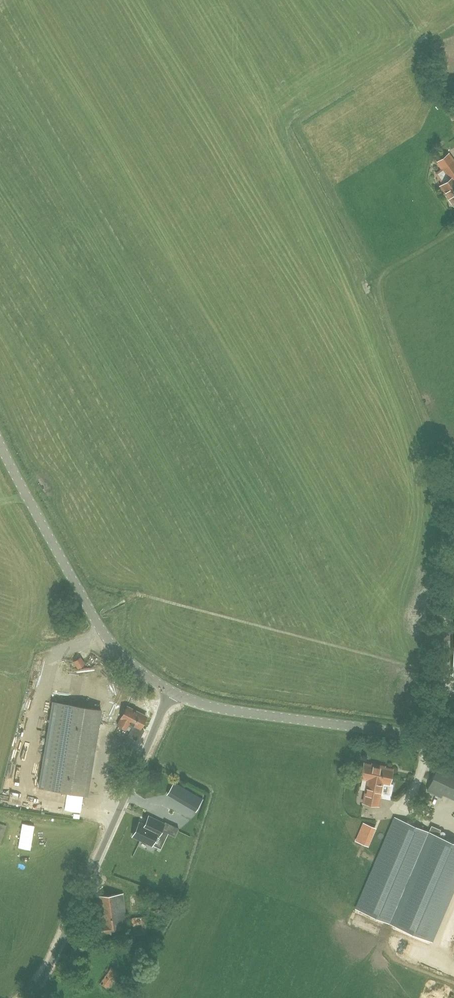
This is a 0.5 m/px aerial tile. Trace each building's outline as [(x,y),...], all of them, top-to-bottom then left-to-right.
[(443,169),(450,179),(441,185),(453,204),(453,161),(449,155),(438,162),(443,169)] [(79,656),(73,660),(78,667),(84,663),(79,656)] [(100,709),(67,704),(52,701),(39,786),(53,789),(86,794),(100,709)] [(140,728),(147,716),(127,705),(116,726),(125,731),(129,723),(133,726),(129,735),(139,740),(144,730),(140,728)] [(390,783),(393,769),(381,766),(381,765),(372,764),(365,763),(362,778),(369,779),(364,802),(378,805),(383,782),(390,783)] [(441,796),(443,793),(453,798),(453,771),(439,764),(427,790),(441,796)] [(174,782),(168,794),(196,810),(202,799),(174,782)] [(145,824),(139,822),(133,835),(152,845),(152,844),(159,829),(168,833),(174,836),(178,828),(165,821),(164,823),(149,816),(145,824)] [(357,907),(396,923),(432,939),(453,887),(453,842),(438,835),(440,829),(431,826),(429,832),(395,817),(377,859),(357,907)] [(96,915),(98,937),(112,935),(111,930),(127,928),(123,893),(97,896),(99,914),(96,915)] [(132,917),(134,936),(148,935),(146,916),(132,917)] [(100,983),(110,990),(122,973),(111,966),(100,983)]
